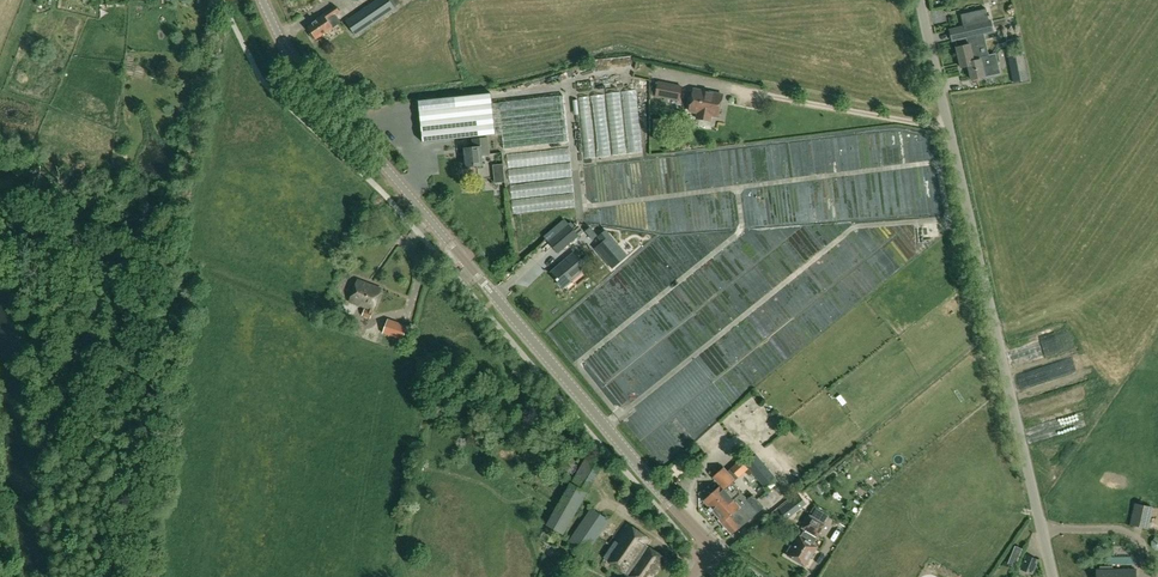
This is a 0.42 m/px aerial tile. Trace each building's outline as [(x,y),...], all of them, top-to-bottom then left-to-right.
[(409,3),(378,5),(380,24),(410,22),(409,3)] [(341,22),(336,14),(340,11),(336,5),(316,19),(317,20),(308,27),(317,39),(341,22)] [(964,46),(956,48),(961,68),(968,66),(968,62),(974,61),(980,59),(979,57),(988,55),(983,34),(994,32),(992,21),(989,22),(988,18),(986,8),(962,14),(964,22),(965,27),(967,38),(969,45),(964,46)] [(1008,40),(1009,46),(1022,43),(1021,37),(1008,40)] [(1008,56),(1014,84),(1029,80),(1023,53),(1008,56)] [(974,61),(968,62),(968,66),(972,80),(985,77),(992,75),(1001,73),(996,55),(988,56),(988,55),(979,57),(980,59),(974,61)] [(682,87),(659,82),(656,96),(680,100),(682,87)] [(710,121),(711,115),(719,117),(723,95),(694,89),(690,111),(698,113),(697,118),(710,121)] [(584,96),(588,160),(649,156),(647,128),(640,128),(638,110),(639,110),(638,92),(584,96)] [(490,94),(418,102),(422,142),(432,141),(489,135),(502,134),(505,149),(568,142),(564,96),(491,104),(490,94)] [(588,152),(587,132),(578,132),(579,153),(588,152)] [(484,165),(483,155),(491,154),(489,137),(473,139),(474,148),(464,149),(467,167),(484,165)] [(519,213),(579,207),(575,154),(537,157),(539,170),(527,171),(528,183),(517,184),(519,213)] [(580,236),(570,224),(549,242),(559,253),(580,236)] [(590,227),(585,231),(588,234),(593,240),(598,236),(590,227)] [(603,242),(595,248),(612,268),(627,256),(606,230),(598,237),(603,242)] [(587,267),(575,253),(551,273),(564,287),(587,267)] [(373,310),(374,310),(382,289),(358,281),(351,302),(369,308),(368,310),(365,309),(362,316),(370,319),(373,312),(373,310)] [(388,319),(383,334),(403,341),(408,326),(388,319)] [(1082,351),(1078,336),(1045,344),(1048,359),(1082,351)] [(728,424),(708,439),(716,450),(736,436),(728,424)] [(740,460),(741,460),(748,469),(749,469),(764,487),(775,477),(756,454),(753,456),(749,452),(740,460)] [(548,525),(564,535),(602,468),(585,458),(570,483),(548,525)] [(687,458),(676,465),(682,476),(693,469),(687,458)] [(748,469),(741,460),(728,472),(724,468),(713,477),(721,486),(704,501),(710,508),(709,509),(711,512),(713,511),(723,522),(722,523),(732,535),(764,507),(753,495),(747,500),(733,483),(748,469)] [(808,471),(801,476),(806,482),(812,476),(808,471)] [(633,506),(642,496),(636,490),(626,501),(633,506)] [(800,511),(791,500),(767,520),(775,530),(800,511)] [(1130,525),(1149,529),(1154,507),(1135,503),(1130,525)] [(568,545),(585,556),(610,520),(592,508),(568,545)] [(805,530),(800,537),(794,547),(792,546),(788,551),(790,553),(788,556),(805,566),(817,547),(812,544),(817,537),(825,525),(823,524),(828,516),(816,508),(811,516),(810,516),(803,528),(805,530)] [(666,560),(648,547),(651,542),(628,526),(606,558),(633,576),(654,576),(666,560)] [(1021,569),(1032,573),(1038,560),(1027,555),(1021,569)] [(1113,569),(1113,566),(1100,566),(1100,569),(1096,570),(1096,576),(1137,576),(1137,569),(1113,569)]
